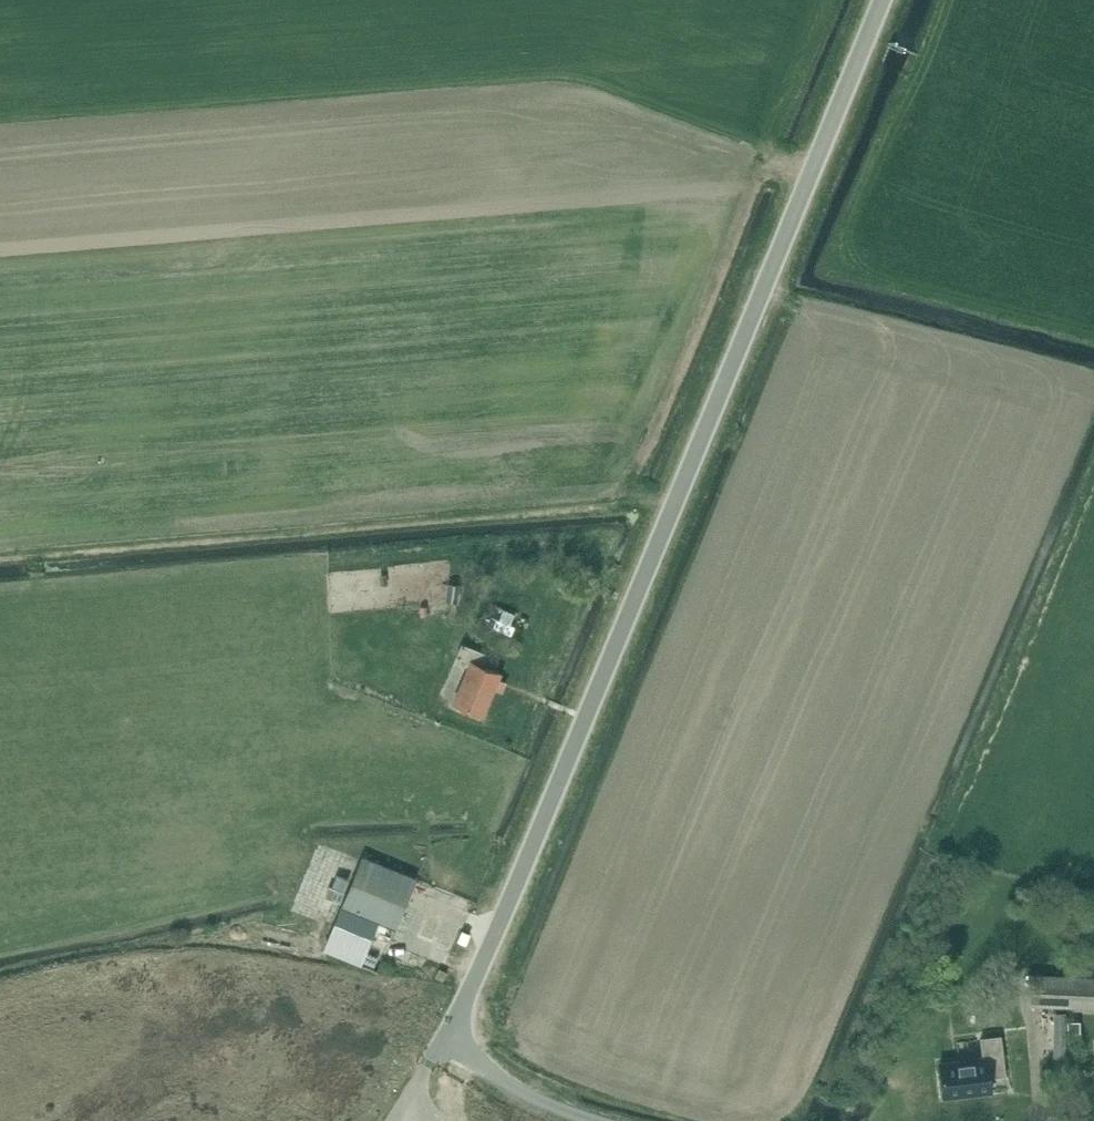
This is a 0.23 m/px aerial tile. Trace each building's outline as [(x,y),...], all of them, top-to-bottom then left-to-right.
[(472,662),(456,703),(484,714),(500,674),(485,667),(489,657),(462,646),(458,657),(472,662)] [(362,857),(324,949),(360,964),(378,921),(394,928),(414,878),(362,857)] [(1028,1005),(1069,1008),(1071,977),(1030,974),(1028,1005)] [(1069,1008),(1093,1009),(1093,978),(1071,977),(1069,1008)] [(1068,1033),(1080,1032),(1080,1021),(1068,1021),(1068,1033)] [(984,1060),(941,1066),(946,1099),(992,1092),(990,1079),(1007,1077),(1002,1037),(981,1039),(984,1060)]
